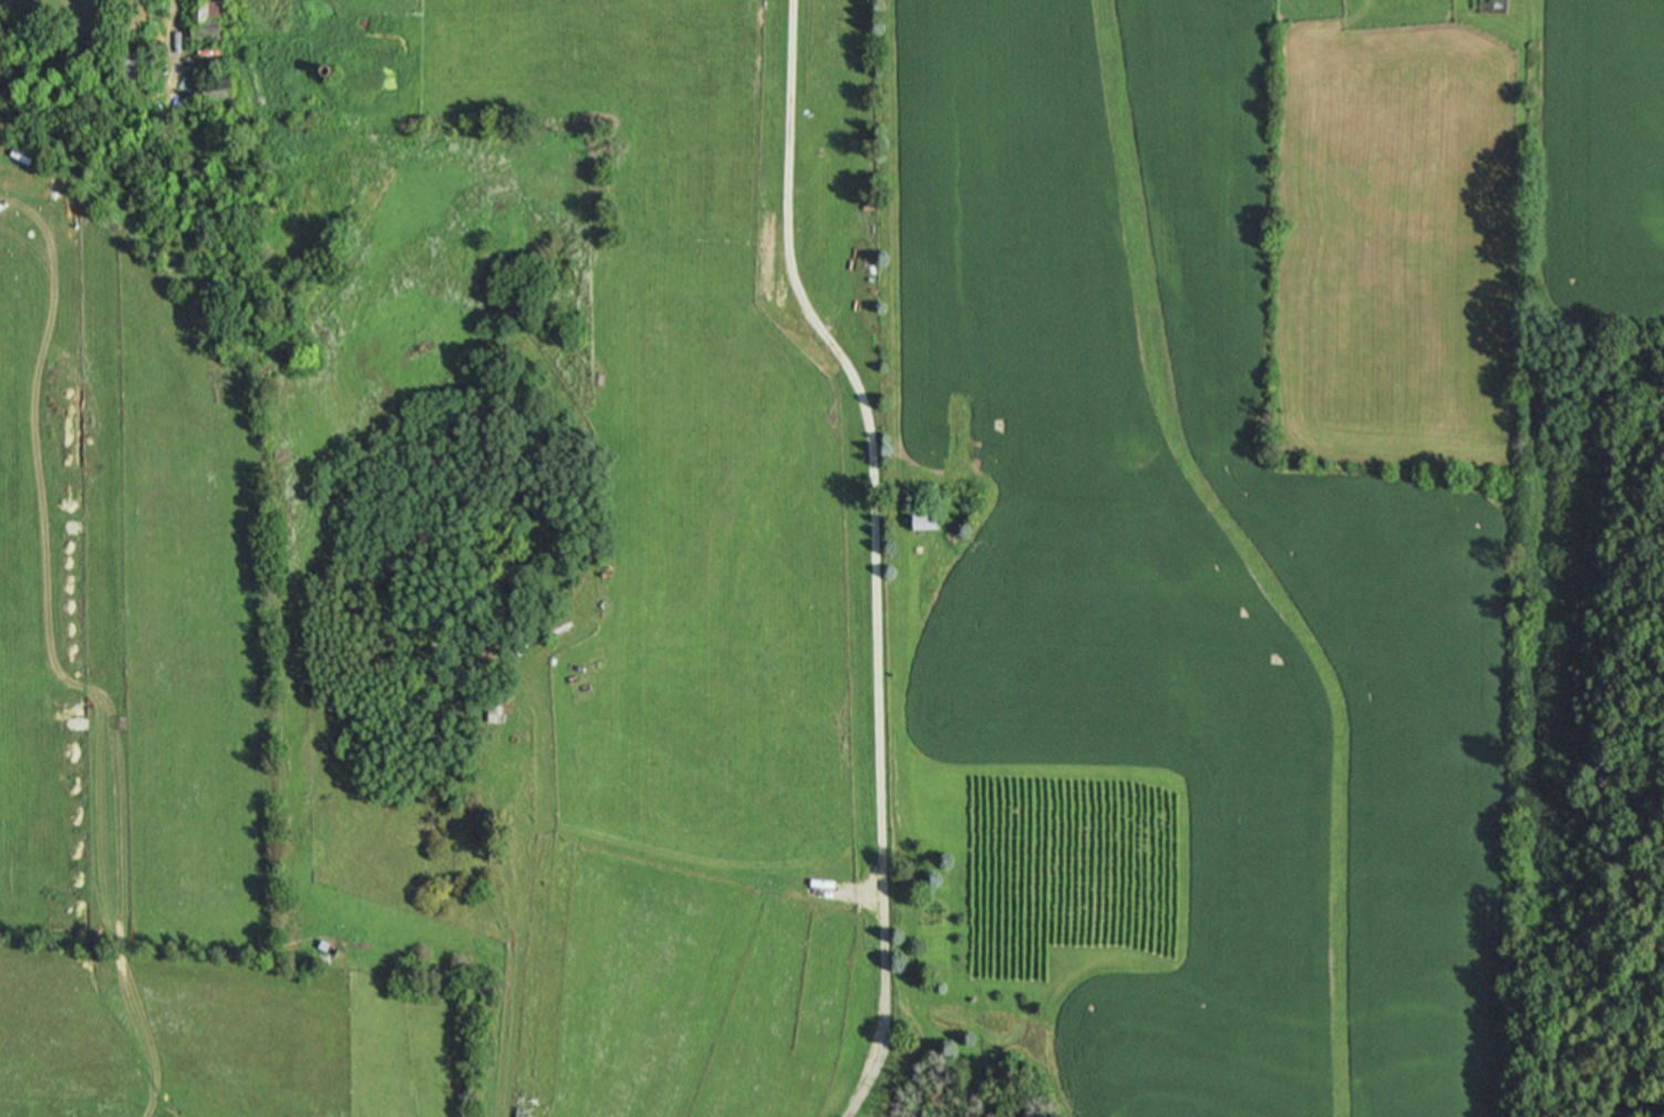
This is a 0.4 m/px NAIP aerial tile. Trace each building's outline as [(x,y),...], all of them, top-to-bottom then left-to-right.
[(217,38),(218,0),(188,0),(188,38),(217,38)] [(1479,12),(1506,12),(1506,0),(1479,0),(1479,12)] [(200,78),(200,98),(230,98),(230,78),(200,78)] [(911,528),(934,528),(934,514),(911,514),(911,528)] [(335,948),(320,939),(316,947),(331,956),(335,948)]
